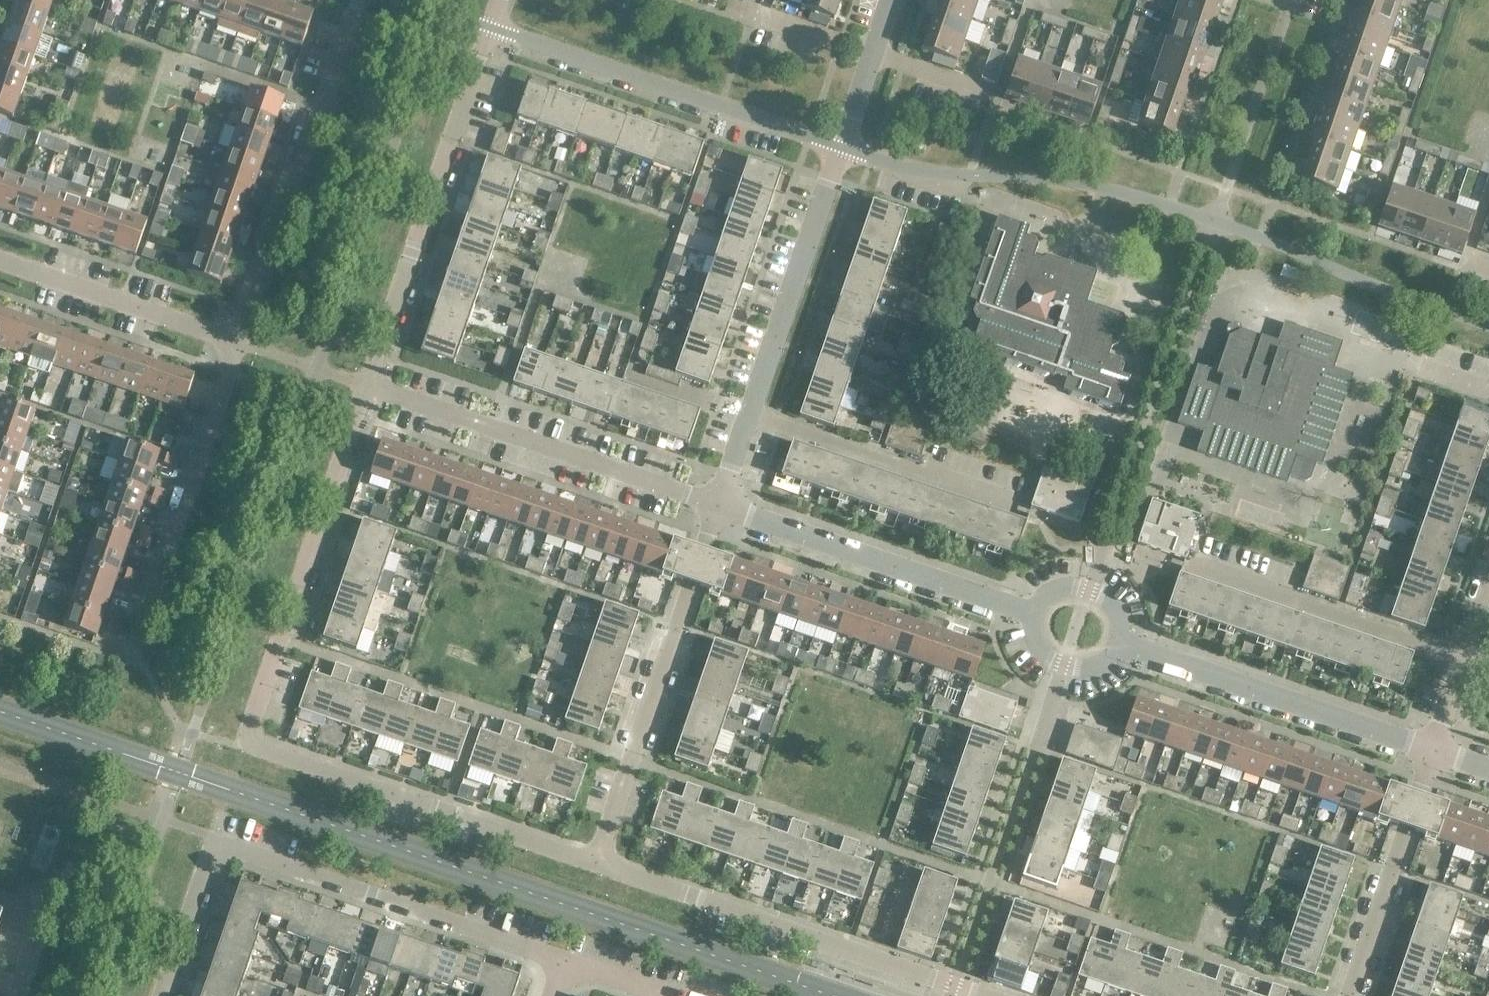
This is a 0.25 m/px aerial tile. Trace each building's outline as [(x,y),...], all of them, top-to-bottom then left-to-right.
[(15,3),(48,15),(53,0),(16,0),(15,3)] [(178,5),(199,12),(203,0),(180,0),(178,5)] [(199,12),(219,19),(225,0),(203,0),(199,12)] [(219,19),(217,26),(237,33),(248,0),(225,0),(219,19)] [(237,33),(257,40),(260,33),(271,0),(248,0),(237,33)] [(273,0),(271,0),(260,33),(281,39),(291,6),(273,0)] [(801,8),(834,19),(840,0),(803,0),(801,8)] [(937,8),(971,20),(977,0),(939,0),(937,8)] [(1181,0),(1180,0),(1173,20),(1211,34),(1218,13),(1181,0)] [(1218,13),(1223,0),(1181,0),(1218,13)] [(1358,14),(1358,15),(1392,27),(1399,6),(1381,0),(1363,0),(1358,14)] [(1446,8),(1449,0),(1439,0),(1437,5),(1446,8)] [(48,15),(15,3),(8,24),(41,35),(48,15)] [(313,14),(291,6),(281,39),(301,47),(313,14)] [(971,20),(937,8),(930,29),(964,41),(971,20)] [(107,12),(103,24),(111,27),(115,15),(107,12)] [(1354,12),(1352,18),(1347,34),(1385,47),(1392,27),(1358,15),(1358,14),(1354,12)] [(1056,17),(1043,13),(1040,21),(1053,25),(1056,17)] [(1140,18),(1132,16),(1128,28),(1136,31),(1140,18)] [(1068,21),(1056,17),(1053,25),(1065,30),(1068,21)] [(84,18),(82,26),(94,30),(97,22),(84,18)] [(128,19),(123,31),(132,34),(136,22),(128,19)] [(1009,19),(1005,32),(1013,34),(1017,22),(1009,19)] [(1211,34),(1173,20),(1166,41),(1204,54),(1211,34)] [(41,35),(8,24),(1,44),(34,56),(41,35)] [(94,30),(82,26),(79,35),(91,39),(94,30)] [(1430,26),(1426,39),(1435,41),(1439,29),(1430,26)] [(1096,31),(1084,27),(1081,35),(1094,39),(1096,31)] [(1136,31),(1128,28),(1123,41),(1132,43),(1136,31)] [(964,41),(930,29),(922,50),(956,62),(964,41)] [(160,30),(156,42),(164,45),(169,33),(160,30)] [(1109,35),(1096,31),(1094,39),(1106,43),(1109,35)] [(1013,34),(1005,32),(1000,44),(1009,47),(1013,34)] [(177,36),(169,33),(164,45),(173,48),(177,36)] [(1385,47),(1347,34),(1340,54),(1378,67),(1385,47)] [(1435,41),(1426,39),(1422,51),(1430,54),(1435,41)] [(1204,54),(1166,41),(1159,62),(1197,75),(1204,54)] [(1,44),(0,46),(0,67),(27,76),(34,56),(1,44)] [(201,44),(197,56),(205,59),(209,47),(201,44)] [(218,50),(209,47),(205,59),(213,62),(218,50)] [(990,51),(980,79),(996,84),(1005,57),(990,51)] [(1378,67),(1340,54),(1332,75),(1371,88),(1378,67)] [(1126,59),(1118,57),(1114,69),(1122,72),(1126,59)] [(242,58),(238,71),(246,73),(250,61),(242,58)] [(71,59),(68,67),(80,71),(83,63),(71,59)] [(1039,66),(1017,59),(1004,97),(1026,105),(1039,66)] [(259,64),(250,61),(246,73),(254,76),(259,64)] [(1197,75),(1159,62),(1152,82),(1186,94),(1185,95),(1190,96),(1197,75)] [(1059,73),(1039,66),(1026,105),(1046,112),(1059,73)] [(0,67),(0,90),(20,96),(27,76),(0,67)] [(80,71),(68,67),(65,75),(77,80),(80,71)] [(1416,67),(1412,79),(1421,82),(1425,70),(1416,67)] [(1122,72),(1114,69),(1109,81),(1118,84),(1122,72)] [(217,76),(204,72),(201,80),(214,84),(217,76)] [(283,72),(279,85),(287,88),(292,75),(283,72)] [(1080,80),(1059,73),(1046,112),(1066,119),(1080,80)] [(1371,88),(1332,75),(1325,96),(1364,109),(1371,88)] [(1421,82),(1412,79),(1408,92),(1416,95),(1421,82)] [(1101,87),(1080,80),(1066,119),(1088,126),(1101,87)] [(1186,94),(1152,82),(1145,102),(1179,114),(1185,95),(1186,94)] [(548,90),(528,83),(516,117),(536,124),(548,90)] [(250,88),(243,109),(276,120),(284,99),(250,88)] [(0,90),(0,113),(13,117),(20,96),(0,90)] [(567,97),(548,90),(536,124),(556,131),(567,97)] [(209,97),(197,93),(194,101),(207,105),(209,97)] [(1364,109),(1325,96),(1318,116),(1357,129),(1364,109)] [(587,104),(567,97),(556,131),(575,137),(587,104)] [(54,108),(66,112),(69,104),(57,99),(54,108)] [(1129,118),(1138,121),(1137,124),(1171,135),(1179,114),(1145,102),(1144,104),(1134,101),(1129,118)] [(606,110),(587,104),(575,137),(594,144),(606,110)] [(1109,109),(1101,106),(1097,118),(1105,121),(1109,109)] [(1402,108),(1398,121),(1406,123),(1411,111),(1402,108)] [(276,120),(243,109),(236,129),(269,140),(276,120)] [(625,117),(606,110),(594,144),(614,150),(625,117)] [(1357,129),(1318,116),(1311,138),(1316,139),(1316,138),(1350,150),(1357,129)] [(645,123),(625,117),(614,150),(633,157),(645,123)] [(49,120),(46,129),(59,133),(62,125),(49,120)] [(1406,123),(1398,121),(1394,133),(1402,136),(1406,123)] [(19,126),(11,123),(6,135),(15,138),(19,126)] [(664,130),(645,123),(633,157),(652,164),(664,130)] [(198,130),(186,125),(183,134),(195,138),(198,130)] [(27,129),(19,126),(15,138),(23,141),(27,129)] [(498,127),(489,151),(503,156),(511,132),(498,127)] [(269,140),(236,129),(229,149),(262,161),(269,140)] [(683,137),(664,130),(652,164),(672,170),(683,137)] [(195,138),(183,134),(180,142),(193,146),(195,138)] [(60,140),(51,137),(47,149),(56,152),(60,140)] [(703,144),(683,137),(672,170),(692,177),(703,144)] [(1316,138),(1316,139),(1309,159),(1343,170),(1350,150),(1316,138)] [(68,143),(60,140),(56,152),(64,155),(68,143)] [(1429,145),(1417,141),(1414,149),(1427,153),(1429,145)] [(722,150),(709,145),(706,155),(718,159),(722,150)] [(1442,149),(1429,145),(1427,153),(1439,157),(1442,149)] [(557,147),(553,159),(558,161),(562,162),(566,150),(557,147)] [(519,148),(515,160),(523,163),(528,150),(519,148)] [(262,161),(229,149),(222,170),(255,181),(262,161)] [(1388,149),(1384,161),(1393,164),(1397,152),(1388,149)] [(536,153),(528,150),(523,163),(532,166),(536,153)] [(101,154),(92,151),(88,163),(96,166),(101,154)] [(109,157),(101,154),(96,166),(105,169),(109,157)] [(1470,159),(1458,154),(1455,163),(1467,167),(1470,159)] [(521,168),(487,157),(480,177),(514,189),(521,168)] [(782,170),(748,159),(741,179),(775,191),(782,170)] [(1343,170),(1309,159),(1302,180),(1336,192),(1343,170)] [(1483,163),(1470,159),(1467,167),(1480,171),(1483,163)] [(558,161),(553,173),(562,176),(566,164),(562,162),(558,161)] [(1393,164),(1384,161),(1380,174),(1388,177),(1393,164)] [(575,166),(566,164),(562,176),(570,179),(575,166)] [(142,168),(133,165),(129,177),(137,180),(142,168)] [(184,170),(172,166),(169,175),(181,179),(184,170)] [(255,181),(222,170),(215,190),(248,202),(255,181)] [(163,175),(154,172),(150,185),(158,187),(163,175)] [(3,173),(0,181),(0,209),(12,213),(23,180),(3,173)] [(596,174),(592,186),(600,189),(605,177),(596,174)] [(181,179),(169,175),(166,183),(179,187),(181,179)] [(711,181),(699,176),(696,185),(708,189),(711,181)] [(514,189),(480,177),(474,196),(507,208),(514,189)] [(613,180),(605,177),(600,189),(609,192),(613,180)] [(775,191),(741,179),(735,198),(768,210),(775,191)] [(44,187),(23,180),(12,213),(33,220),(44,187)] [(68,182),(64,194),(53,227),(73,234),(85,201),(89,189),(68,182)] [(708,189),(696,185),(693,194),(705,198),(708,189)] [(64,194),(44,187),(33,220),(53,227),(64,194)] [(635,187),(631,200),(639,202),(643,190),(635,187)] [(1391,187),(1379,221),(1378,225),(1399,233),(1412,194),(1391,187)] [(248,202),(215,190),(208,211),(241,222),(248,202)] [(652,193),(643,190),(639,202),(648,205),(652,193)] [(1367,190),(1361,209),(1376,214),(1382,195),(1367,190)] [(551,192),(549,201),(561,205),(564,196),(551,192)] [(1433,201),(1412,194),(1399,233),(1420,240),(1433,201)] [(162,195),(160,202),(170,206),(172,199),(162,195)] [(507,208),(474,196),(467,216),(501,227),(507,208)] [(768,210),(735,198),(728,218),(762,229),(768,210)] [(105,208),(85,201),(73,234),(94,241),(105,208)] [(561,205),(549,201),(546,209),(558,213),(561,205)] [(873,201),(871,208),(866,222),(899,233),(906,213),(873,201)] [(1453,208),(1433,201),(1420,240),(1440,247),(1453,208)] [(669,202),(666,212),(679,216),(682,207),(669,202)] [(170,211),(158,207),(155,215),(167,220),(170,211)] [(126,215),(105,208),(94,241),(114,248),(126,215)] [(1475,215),(1453,208),(1440,247),(1462,254),(1475,215)] [(241,222),(208,211),(201,231),(235,242),(241,222)] [(147,222),(126,215),(114,248),(135,255),(147,222)] [(167,220),(155,215),(153,224),(165,228),(167,220)] [(698,219),(685,215),(682,224),(695,228),(698,219)] [(501,227),(467,216),(460,235),(494,247),(501,227)] [(1029,227),(998,216),(997,221),(992,223),(988,235),(990,240),(987,248),(983,250),(979,262),(981,267),(978,275),(974,278),(969,290),(972,294),(970,299),(977,301),(973,312),(976,319),(980,320),(971,347),(976,349),(978,354),(990,358),(994,356),(1003,359),(1005,363),(1017,367),(1022,365),(1030,368),(1033,372),(1045,376),(1049,374),(1054,376),(1055,374),(1067,378),(1063,389),(1068,391),(1070,395),(1082,399),(1087,397),(1096,400),(1098,405),(1110,409),(1114,407),(1119,408),(1130,377),(1121,374),(1124,365),(1120,359),(1109,355),(1111,347),(1118,344),(1126,321),(1123,314),(1087,302),(1097,273),(1049,256),(1042,259),(1034,257),(1038,245),(1035,238),(1026,235),(1029,227)] [(762,229),(728,218),(721,237),(755,248),(762,229)] [(899,233),(866,222),(859,241),(893,252),(899,233)] [(695,228),(682,224),(679,232),(692,236),(695,228)] [(952,228),(939,224),(936,233),(949,238),(952,228)] [(235,242),(201,231),(194,252),(228,263),(235,242)] [(538,231),(535,239),(548,243),(551,235),(538,231)] [(494,247),(460,235),(454,255),(487,266),(494,247)] [(755,248),(721,237),(715,257),(748,268),(755,248)] [(548,243),(535,239),(533,248),(545,252),(548,243)] [(893,252),(859,241),(853,260),(886,272),(893,252)] [(156,252),(144,248),(141,257),(153,261),(156,252)] [(228,263),(194,252),(187,273),(220,284),(228,263)] [(684,258),(672,254),(669,263),(681,267),(684,258)] [(487,266),(454,255),(447,274),(481,286),(487,266)] [(929,255),(926,264),(938,268),(941,259),(929,255)] [(748,268),(715,257),(708,276),(742,288),(748,268)] [(886,272),(853,260),(846,279),(880,291),(886,272)] [(681,267),(669,263),(666,271),(679,276),(681,267)] [(938,268),(926,264),(923,272),(935,276),(938,268)] [(525,270),(522,278),(535,282),(538,274),(525,270)] [(481,286),(447,274),(440,293),(474,305),(481,286)] [(742,288),(708,276),(701,296),(735,307),(742,288)] [(535,282),(522,278),(519,287),(532,291),(535,282)] [(880,291),(846,279),(839,299),(873,311),(880,291)] [(474,305),(440,293),(434,313),(467,324),(474,305)] [(671,297),(659,293),(656,301),(668,306),(671,297)] [(916,294),(913,302),(925,307),(928,298),(916,294)] [(565,298),(556,295),(552,308),(560,311),(565,298)] [(735,307),(701,296),(695,315),(728,326),(735,307)] [(573,301),(565,298),(560,311),(569,314),(573,301)] [(873,311),(839,299),(833,319),(866,330),(873,311)] [(668,306),(656,301),(653,310),(665,314),(668,306)] [(925,307),(913,302),(910,311),(922,315),(925,307)] [(524,313),(512,308),(509,317),(521,321),(524,313)] [(603,311),(595,309),(590,321),(599,324),(603,311)] [(0,311),(0,346),(9,349),(20,318),(0,311)] [(612,314),(603,311),(599,324),(608,327),(612,314)] [(467,324),(434,313),(427,332),(461,344),(467,324)] [(728,326),(695,315),(688,334),(722,346),(728,326)] [(521,321),(509,317),(506,325),(519,330),(521,321)] [(42,325),(20,318),(9,349),(30,357),(42,325)] [(866,330),(833,319),(826,338),(860,350),(866,330)] [(642,325),(633,321),(628,334),(638,337),(642,325)] [(1343,342),(1284,322),(1277,342),(1242,330),(1242,329),(1242,327),(1241,326),(1241,325),(1239,324),(1237,323),(1234,322),(1232,323),(1231,323),(1229,324),(1228,326),(1227,327),(1226,329),(1226,331),(1226,332),(1227,334),(1228,335),(1229,336),(1217,372),(1197,365),(1177,424),(1203,432),(1197,451),(1287,482),(1289,476),(1305,482),(1311,479),(1316,463),(1322,465),(1353,374),(1334,368),(1343,342)] [(63,332),(42,325),(30,357),(28,364),(50,372),(52,364),(63,332)] [(85,340),(63,332),(52,364),(74,371),(85,340)] [(461,344),(427,332),(420,352),(454,364),(461,344)] [(658,336),(645,332),(643,340),(655,344),(658,336)] [(902,333),(899,341),(912,346),(915,337),(902,333)] [(722,346),(688,334),(682,353),(715,365),(722,346)] [(860,350),(826,338),(819,357),(853,369),(860,350)] [(107,347),(85,340),(74,371),(95,379),(107,347)] [(655,344),(643,340),(640,349),(652,353),(655,344)] [(912,346),(899,341),(896,350),(909,354),(912,346)] [(128,354),(107,347),(95,379),(117,386),(128,354)] [(499,347),(496,356),(508,360),(511,351),(499,347)] [(544,357),(524,350),(514,379),(512,384),(533,391),(544,357)] [(715,365),(682,353),(675,374),(648,365),(645,375),(679,386),(682,376),(708,385),(715,365)] [(150,361),(128,354),(117,386),(138,394),(150,361)] [(508,360),(496,356),(493,364),(505,368),(508,360)] [(564,364),(544,357),(533,391),(552,397),(564,364)] [(853,369),(819,357),(813,377),(846,388),(853,369)] [(171,369),(150,361),(138,394),(160,401),(171,369)] [(583,370),(564,364),(552,397),(572,404),(583,370)] [(194,376),(171,369),(160,401),(183,409),(194,376)] [(602,377),(583,370),(572,404),(591,411),(602,377)] [(889,372),(886,380),(899,384),(902,376),(889,372)] [(622,384),(602,377),(591,411),(610,417),(622,384)] [(846,388),(813,377),(806,396),(840,408),(846,388)] [(899,384),(886,380),(883,389),(896,393),(899,384)] [(660,397),(622,384),(610,417),(649,430),(660,397)] [(1430,392),(1418,388),(1415,397),(1427,401),(1430,392)] [(30,401),(39,404),(43,393),(34,390),(30,401)] [(51,396),(43,393),(39,404),(47,407),(51,396)] [(840,408),(806,396),(799,416),(833,428),(840,408)] [(700,410),(660,397),(649,430),(688,444),(700,410)] [(0,405),(0,421),(28,430),(35,409),(2,398),(0,405)] [(1463,404),(1457,424),(1488,435),(1488,412),(1463,404)] [(73,416),(82,419),(86,407),(77,405),(73,416)] [(107,415),(86,407),(82,419),(103,426),(107,415)] [(876,410),(873,419),(885,423),(888,414),(876,410)] [(932,424),(896,411),(884,445),(920,458),(932,424)] [(129,422),(107,415),(103,426),(125,434),(129,422)] [(885,423),(873,419),(870,427),(882,431),(885,423)] [(1420,423),(1407,419),(1404,428),(1417,432),(1420,423)] [(0,421),(0,444),(21,451),(28,430),(0,421)] [(138,425),(129,422),(125,434),(134,437),(138,425)] [(1457,424),(1450,443),(1484,455),(1488,439),(1488,435),(1457,424)] [(1417,432),(1404,428),(1401,436),(1414,440),(1417,432)] [(160,446),(169,449),(173,437),(164,434),(160,446)] [(82,440),(80,447),(91,451),(94,444),(82,440)] [(126,440),(119,462),(152,473),(159,452),(126,440)] [(371,474),(391,481),(403,448),(382,441),(371,474)] [(832,456),(792,442),(781,476),(820,489),(832,456)] [(1484,455),(1450,443),(1443,463),(1477,474),(1484,455)] [(0,444),(0,466),(14,471),(21,451),(0,444)] [(422,454),(403,448),(391,481),(410,488),(422,454)] [(179,459),(167,454),(164,463),(176,468),(179,459)] [(441,461),(422,454),(410,488),(430,495),(441,461)] [(871,469),(832,456),(820,489),(859,502),(871,469)] [(1406,462),(1394,458),(1391,466),(1404,470),(1406,462)] [(460,467),(441,461),(430,495),(449,501),(460,467)] [(152,473),(119,462),(112,482),(145,493),(152,473)] [(1080,475),(1046,463),(1031,506),(1079,523),(1086,503),(1072,499),(1080,475)] [(1477,474),(1443,463),(1437,482),(1470,493),(1477,474)] [(14,471),(0,466),(0,489),(7,492),(17,495),(24,475),(14,471)] [(1404,470),(1391,466),(1388,475),(1401,479),(1404,470)] [(480,474),(460,467),(449,501),(468,508),(480,474)] [(52,468),(48,479),(60,483),(64,472),(52,468)] [(910,482),(871,469),(859,502),(898,516),(910,482)] [(499,481),(480,474),(468,508),(488,514),(499,481)] [(1094,480),(1080,475),(1072,499),(1086,503),(1094,480)] [(69,479),(66,488),(77,492),(79,486),(77,481),(69,479)] [(518,487),(499,481),(488,514),(507,521),(518,487)] [(145,493),(112,482),(105,502),(138,514),(145,493)] [(948,495),(910,482),(898,516),(937,529),(948,495)] [(1470,493),(1437,482),(1430,501),(1464,513),(1470,493)] [(156,487),(153,496),(165,500),(168,492),(156,487)] [(538,494),(518,487),(507,521),(527,528),(538,494)] [(65,490),(59,508),(76,514),(82,495),(65,490)] [(44,496),(41,503),(53,506),(57,495),(50,493),(44,496)] [(558,501),(538,494),(527,528),(546,534),(558,501)] [(987,509),(948,495),(937,529),(976,542),(987,509)] [(165,500),(153,496),(150,504),(162,508),(165,500)] [(1393,501),(1381,497),(1378,505),(1390,510),(1393,501)] [(1165,504),(1152,499),(1144,523),(1157,528),(1165,504)] [(577,507),(558,501),(546,534),(566,541),(577,507)] [(1464,513),(1430,501),(1423,521),(1457,532),(1464,513)] [(138,514),(105,502),(98,523),(131,534),(138,514)] [(374,504),(370,516),(378,519),(382,507),(374,504)] [(1200,516),(1165,504),(1157,528),(1144,523),(1137,543),(1185,559),(1200,516)] [(1390,510),(1378,505),(1375,514),(1387,518),(1390,510)] [(391,510),(382,507),(378,519),(387,522),(391,510)] [(596,514),(577,507),(566,541),(585,548),(596,514)] [(1027,522),(987,509),(976,542),(1015,556),(1027,522)] [(615,520),(596,514),(585,548),(604,554),(615,520)] [(412,517),(408,529),(417,532),(421,520),(412,517)] [(396,532),(363,520),(356,541),(390,552),(396,532)] [(429,523),(421,520),(417,532),(425,535),(429,523)] [(635,527),(615,520),(604,554),(624,561),(635,527)] [(1457,532),(1423,521),(1417,540),(1450,552),(1457,532)] [(131,534),(98,523),(91,543),(124,555),(131,534)] [(31,524),(25,542),(39,547),(45,528),(31,524)] [(654,534),(635,527),(624,561),(643,567),(654,534)] [(142,528),(139,537),(151,541),(154,533),(142,528)] [(451,530),(447,543),(455,546),(459,533),(451,530)] [(468,536),(459,533),(455,546),(464,548),(468,536)] [(674,540),(654,534),(643,567),(663,574),(674,540)] [(1380,540),(1367,535),(1365,544),(1377,548),(1380,540)] [(151,541),(139,537),(136,545),(148,549),(151,541)] [(48,540),(45,549),(53,552),(57,543),(48,540)] [(705,551),(674,540),(663,574),(693,585),(721,594),(732,560),(705,551)] [(1450,552),(1417,540),(1410,560),(1444,571),(1450,552)] [(390,552),(356,541),(349,560),(383,572),(390,552)] [(124,555),(91,543),(84,564),(117,575),(124,555)] [(490,543),(485,556),(494,559),(498,546),(490,543)] [(1377,548),(1365,544),(1362,552),(1374,557),(1377,548)] [(507,549),(498,546),(494,559),(503,562),(507,549)] [(44,551),(42,557),(51,560),(53,554),(44,551)] [(1350,567),(1314,554),(1302,588),(1339,601),(1350,567)] [(426,555),(423,564),(435,568),(438,559),(426,555)] [(529,557),(524,569),(533,572),(537,560),(529,557)] [(383,572),(349,560),(343,579),(376,591),(383,572)] [(546,563),(537,560),(533,572),(541,575),(546,563)] [(751,567),(732,560),(721,594),(740,601),(751,567)] [(1444,571),(1410,560),(1404,579),(1437,590),(1444,571)] [(117,575),(84,564),(77,584),(110,596),(117,575)] [(435,568),(423,564),(420,572),(432,576),(435,568)] [(770,573),(751,567),(740,601),(759,607),(770,573)] [(128,569),(125,578),(137,582),(140,573),(128,569)] [(567,570),(563,582),(572,585),(576,573),(567,570)] [(584,576),(576,573),(572,585),(580,588),(584,576)] [(790,580),(770,573),(759,607),(779,614),(790,580)] [(1219,588),(1179,574),(1168,608),(1207,621),(1219,588)] [(1367,578),(1354,574),(1351,582),(1364,587),(1367,578)] [(137,582),(125,578),(122,586),(134,590),(137,582)] [(376,591),(343,579),(336,599),(370,610),(376,591)] [(1437,590),(1404,579),(1397,598),(1431,610),(1437,590)] [(809,587),(790,580),(779,614),(798,620),(809,587)] [(1364,587),(1351,582),(1348,591),(1361,595),(1364,587)] [(606,583),(602,596),(610,599),(614,586),(606,583)] [(110,596),(77,584),(70,605),(103,616),(110,596)] [(623,589),(614,586),(610,599),(619,602),(623,589)] [(829,593),(809,587),(798,620),(817,627),(829,593)] [(1257,601),(1219,588),(1207,621),(1246,635),(1257,601)] [(40,595),(31,592),(23,612),(33,615),(40,595)] [(848,600),(829,593),(817,627),(837,634),(848,600)] [(412,594),(410,602),(422,606),(425,598),(412,594)] [(1431,610),(1397,598),(1390,618),(1424,630),(1431,610)] [(370,610),(336,599),(330,618),(363,629),(370,610)] [(640,599),(637,608),(649,612),(653,603),(640,599)] [(867,606),(848,600),(837,634),(856,640),(867,606)] [(1296,614),(1257,601),(1246,635),(1285,648),(1296,614)] [(422,606),(410,602),(407,611),(419,615),(422,606)] [(575,606),(563,602),(560,610),(572,615),(575,606)] [(638,615),(605,603),(598,623),(632,635),(638,615)] [(103,616),(70,605),(63,626),(96,637),(103,616)] [(887,613),(867,606),(856,640),(875,647),(887,613)] [(114,610),(111,619),(123,623),(126,614),(114,610)] [(572,615),(560,610),(557,619),(569,623),(572,615)] [(23,612),(21,619),(36,624),(39,616),(35,615),(34,616),(33,615),(23,612)] [(906,620),(887,613),(875,647),(895,653),(906,620)] [(1335,628),(1296,614),(1285,648),(1324,661),(1335,628)] [(363,629),(330,618),(323,638),(356,650),(363,629)] [(123,623),(111,619),(108,627),(120,631),(123,623)] [(925,626),(906,620),(895,653),(914,660),(925,626)] [(632,635),(598,623),(591,643),(625,654),(632,635)] [(711,623),(707,632),(720,636),(723,627),(711,623)] [(945,633),(925,626),(914,660),(933,666),(945,633)] [(1374,641),(1335,628),(1324,661),(1362,674),(1374,641)] [(741,629),(737,642),(746,645),(750,632),(741,629)] [(399,632),(396,641),(409,645),(412,636),(399,632)] [(759,635),(750,632),(746,645),(754,648),(759,635)] [(964,639),(945,633),(933,666),(952,673),(964,639)] [(984,646),(964,639),(952,673),(973,680),(984,646)] [(562,645),(550,640),(547,649),(559,653),(562,645)] [(409,645),(396,641),(394,649),(406,654),(409,645)] [(748,652),(714,641),(707,661),(741,673),(748,652)] [(1413,654),(1374,641),(1362,674),(1402,688),(1413,654)] [(625,654),(591,643),(585,662),(618,674),(625,654)] [(780,643),(776,655),(785,658),(789,646),(780,643)] [(797,649),(789,646),(785,658),(793,661),(797,649)] [(559,653),(547,649),(544,657),(556,662),(559,653)] [(819,656),(815,669),(824,672),(828,659),(819,656)] [(836,662),(828,659),(824,672),(832,674),(836,662)] [(741,673),(707,661),(701,680),(734,692),(741,673)] [(618,674),(585,662),(578,681),(612,693),(618,674)] [(343,666),(336,664),(331,678),(311,672),(299,709),(326,718),(343,666)] [(351,669),(343,666),(326,718),(352,727),(364,690),(346,684),(351,669)] [(858,669),(854,682),(862,685),(866,672),(858,669)] [(875,675),(866,672),(862,685),(871,688),(875,675)] [(777,675),(774,684),(786,688),(789,679),(777,675)] [(549,683),(536,679),(534,687),(546,692),(549,683)] [(734,692),(701,680),(694,700),(728,711),(734,692)] [(396,684),(388,681),(383,696),(364,690),(352,727),(378,736),(396,684)] [(612,693),(578,681),(571,701),(605,712),(612,693)] [(896,683),(892,695),(901,698),(905,686),(896,683)] [(403,687),(396,684),(378,736),(404,745),(417,708),(398,701),(403,687)] [(786,688),(774,684),(771,692),(783,697),(786,688)] [(914,688),(905,686),(901,698),(909,701),(914,688)] [(546,692),(534,687),(531,696),(543,700),(546,692)] [(969,688),(958,718),(983,726),(993,696),(969,688)] [(935,696),(931,708),(939,711),(944,699),(935,696)] [(1017,704),(993,696),(983,726),(1007,735),(1017,704)] [(448,702),(440,699),(435,714),(417,708),(404,745),(430,754),(448,702)] [(952,702),(944,699),(939,711),(948,714),(952,702)] [(1157,706),(1137,699),(1125,732),(1145,739),(1157,706)] [(728,711),(694,700),(687,719),(721,730),(728,711)] [(605,712),(571,701),(564,721),(598,732),(605,712)] [(455,705),(448,702),(430,754),(457,763),(470,726),(450,719),(455,705)] [(529,703),(525,715),(539,719),(543,708),(529,703)] [(1176,712),(1157,706),(1145,739),(1165,746),(1176,712)] [(1195,719),(1176,712),(1165,746),(1184,752),(1195,719)] [(764,714),(761,722),(773,727),(776,718),(764,714)] [(721,730),(687,719),(681,738),(714,750),(721,730)] [(1215,725),(1195,719),(1184,752),(1203,759),(1215,725)] [(512,724),(505,721),(500,736),(480,729),(468,767),(495,776),(512,724)] [(773,727),(761,722),(758,731),(770,735),(773,727)] [(520,726),(512,724),(495,776),(521,785),(533,748),(515,741),(520,726)] [(1099,732),(1075,724),(1065,754),(1089,763),(1099,732)] [(1234,732),(1215,725),(1203,759),(1222,766),(1234,732)] [(940,731),(927,727),(924,735),(937,739),(940,731)] [(1005,740),(972,729),(965,749),(999,761),(1005,740)] [(1124,740),(1099,732),(1089,763),(1113,771),(1124,740)] [(1253,739),(1234,732),(1222,766),(1242,772),(1253,739)] [(937,739),(924,735),(921,744),(934,748),(937,739)] [(714,750),(681,738),(674,758),(707,770),(714,750)] [(565,742),(557,739),(552,754),(533,748),(521,785),(547,794),(565,742)] [(1273,745),(1253,739),(1242,772),(1261,779),(1273,745)] [(572,744),(565,742),(547,794),(574,803),(587,766),(567,759),(572,744)] [(1292,752),(1273,745),(1261,779),(1280,785),(1292,752)] [(1131,748),(1127,759),(1134,761),(1138,751),(1131,748)] [(999,761),(965,749),(958,768),(992,780),(999,761)] [(750,752),(747,761),(760,765),(763,757),(750,752)] [(1312,759),(1292,752),(1280,785),(1300,792),(1312,759)] [(371,755),(368,763),(376,766),(379,758),(371,755)] [(1331,765),(1312,759),(1300,792),(1320,799),(1331,765)] [(1096,771),(1062,760),(1055,780),(1089,792),(1096,771)] [(760,765),(747,761),(745,769),(757,774),(760,765)] [(1128,762),(1124,774),(1132,777),(1137,765),(1128,762)] [(926,769),(914,765),(911,774),(923,778),(926,769)] [(1145,768),(1137,765),(1132,777),(1141,780),(1145,768)] [(1350,772),(1331,765),(1320,799),(1339,805),(1350,772)] [(992,780),(958,768),(952,788),(985,799),(992,780)] [(412,769),(409,778),(421,781),(423,773),(412,769)] [(1370,778),(1350,772),(1339,805),(1358,812),(1370,778)] [(923,778),(911,774),(908,782),(920,786),(923,778)] [(1167,775),(1162,788),(1171,791),(1175,778),(1167,775)] [(439,778),(436,787),(448,791),(451,782),(439,778)] [(1184,781),(1175,778),(1171,791),(1179,794),(1184,781)] [(1389,785),(1370,778),(1358,812),(1377,819),(1389,785)] [(1089,792),(1055,780),(1049,799),(1082,811),(1089,792)] [(462,782),(458,794),(468,798),(473,786),(462,782)] [(694,786),(687,783),(682,798),(662,792),(650,829),(677,838),(694,786)] [(1421,796),(1389,785),(1377,819),(1410,830),(1435,839),(1447,805),(1421,796)] [(702,789),(694,786),(677,838),(703,847),(715,810),(697,803),(702,789)] [(985,799),(952,788),(945,807),(979,818),(985,799)] [(1205,788),(1201,801),(1209,804),(1214,791),(1205,788)] [(1222,794),(1214,791),(1209,804),(1218,807),(1222,794)] [(1125,795),(1122,803),(1135,807),(1138,799),(1125,795)] [(1082,811),(1049,799),(1042,819),(1076,830),(1082,811)] [(747,804),(739,801),(734,816),(715,810),(703,847),(729,856),(747,804)] [(1244,802),(1240,814),(1248,817),(1252,805),(1244,802)] [(1135,807),(1122,803),(1119,812),(1132,816),(1135,807)] [(754,807),(747,804),(729,856),(755,865),(768,828),(749,821),(754,807)] [(913,808),(901,804),(898,812),(910,817),(913,808)] [(1261,807),(1252,805),(1248,817),(1257,820),(1261,807)] [(1467,812),(1447,805),(1435,839),(1455,845),(1467,812)] [(979,818),(945,807),(939,826),(972,838),(979,818)] [(910,817),(898,812),(895,821),(907,825),(910,817)] [(1486,818),(1467,812),(1455,845),(1475,852),(1486,818)] [(1283,815),(1279,827),(1287,830),(1291,818),(1283,815)] [(1300,821),(1291,818),(1287,830),(1296,833),(1300,821)] [(1486,818),(1475,852),(1488,857),(1488,819),(1486,818)] [(799,822),(792,819),(787,834),(768,828),(755,865),(782,874),(799,822)] [(1076,830),(1042,819),(1035,838),(1069,849),(1076,830)] [(807,825),(799,822),(782,874),(808,883),(821,846),(802,839),(807,825)] [(972,838),(939,826),(932,847),(933,847),(951,853),(965,858),(972,838)] [(1322,828),(1317,841),(1326,844),(1330,831),(1322,828)] [(1339,834),(1330,831),(1326,844),(1334,847),(1339,834)] [(1112,833),(1109,841),(1121,846),(1124,837),(1112,833)] [(852,840),(844,837),(839,852),(821,846),(808,883),(834,892),(852,840)] [(1069,849),(1035,838),(1029,857),(1063,869),(1069,849)] [(860,843),(852,840),(834,892),(861,901),(874,864),(854,857),(860,843)] [(1121,846),(1109,841),(1106,850),(1119,854),(1121,846)] [(1355,843),(1352,853),(1364,857),(1368,848),(1355,843)] [(1288,850),(1275,846),(1273,854),(1285,859),(1288,850)] [(933,847),(932,851),(950,857),(951,853),(933,847)] [(1354,859),(1320,848),(1313,868),(1347,880),(1354,859)] [(1285,859),(1273,854),(1270,863),(1282,867),(1285,859)] [(1063,869),(1029,857),(1022,877),(1056,889),(1063,869)] [(1426,867),(1422,876),(1435,881),(1438,872),(1426,867)] [(891,872),(879,868),(876,877),(888,881),(891,872)] [(1347,880),(1313,868),(1307,888),(1340,899),(1347,880)] [(923,870),(917,891),(950,902),(957,882),(923,870)] [(263,878),(244,871),(240,883),(226,924),(254,934),(254,933),(261,914),(269,917),(266,926),(287,933),(298,901),(300,901),(301,897),(278,889),(276,894),(259,888),(263,878)] [(1099,872),(1096,880),(1108,884),(1111,876),(1099,872)] [(1457,874),(1453,887),(1462,890),(1466,877),(1457,874)] [(888,881),(876,877),(873,885),(885,890),(888,881)] [(1474,880),(1466,877),(1462,890),(1470,893),(1474,880)] [(1108,884),(1096,880),(1093,889),(1105,893),(1108,884)] [(1275,889),(1262,884),(1259,893),(1272,897),(1275,889)] [(1463,897),(1429,885),(1422,906),(1456,917),(1463,897)] [(1340,899),(1307,888),(1300,907),(1334,918),(1340,899)] [(950,902),(917,891),(910,910),(944,921),(950,902)] [(1272,897),(1259,893),(1256,901),(1269,906),(1272,897)] [(795,897),(792,907),(799,909),(802,900),(795,897)] [(298,901),(287,933),(308,940),(319,908),(300,901),(298,901)] [(1014,901),(1009,916),(1007,921),(1040,933),(1047,913),(1014,901)] [(1456,917),(1422,906),(1416,925),(1449,936),(1456,917)] [(878,911),(866,907),(863,915),(875,919),(878,911)] [(1334,918),(1300,907),(1293,926),(1327,938),(1334,918)] [(339,915),(319,908),(308,940),(328,947),(339,915)] [(944,921),(910,910),(903,929),(937,941),(944,921)] [(360,922),(339,915),(328,947),(349,954),(360,922)] [(875,919),(863,915),(860,924),(872,928),(875,919)] [(1077,918),(1073,929),(1086,933),(1089,922),(1077,918)] [(1040,933),(1007,921),(1000,941),(1034,952),(1040,933)] [(380,929),(360,922),(349,954),(369,961),(380,929)] [(1261,927),(1249,923),(1246,931),(1259,936),(1261,927)] [(254,934),(226,924),(219,944),(251,956),(259,934),(254,933),(254,934)] [(1449,936),(1416,925),(1409,944),(1443,956),(1449,936)] [(1327,938),(1293,926),(1287,945),(1320,957),(1327,938)] [(401,936),(380,929),(369,961),(390,968),(401,936)] [(937,941),(903,929),(896,950),(930,961),(937,941)] [(1123,933),(1115,930),(1110,945),(1090,938),(1078,975),(1105,985),(1123,933)] [(1259,936),(1246,931),(1243,940),(1256,944),(1259,936)] [(1130,935),(1123,933),(1105,985),(1131,994),(1144,956),(1125,950),(1130,935)] [(1072,934),(1069,943),(1081,947),(1084,938),(1072,934)] [(421,943),(401,936),(390,968),(410,975),(421,943)] [(1034,952),(1000,941),(994,960),(1027,972),(1034,952)] [(441,950),(421,943),(410,975),(430,982),(441,950)] [(1081,947),(1069,943),(1066,951),(1078,955),(1081,947)] [(251,956),(219,944),(212,965),(244,976),(251,956)] [(1443,956),(1409,944),(1403,963),(1436,975),(1443,956)] [(1320,957),(1287,945),(1280,966),(1313,977),(1320,957)] [(1168,948),(1162,963),(1144,956),(1131,994),(1138,995),(1159,995),(1175,951),(1168,948)] [(462,957),(461,956),(441,950),(430,982),(451,989),(462,957)] [(1175,951),(1159,995),(1189,995),(1196,974),(1178,968),(1183,953),(1175,951)] [(461,956),(462,957),(451,989),(471,995),(473,995),(475,987),(484,990),(482,995),(513,995),(523,967),(504,960),(501,971),(483,965),(485,960),(462,952),(461,956)] [(1476,967),(1488,971),(1488,969),(1488,962),(1479,958),(1476,967)] [(1027,972),(994,960),(987,980),(1020,992),(1027,972)] [(1436,975),(1403,963),(1396,983),(1430,994),(1436,975)] [(212,965),(205,985),(236,995),(237,995),(244,976),(212,965)] [(359,966),(353,984),(360,986),(366,968),(359,966)] [(1220,966),(1215,981),(1196,974),(1189,995),(1218,995),(1228,969),(1220,966)] [(1488,971),(1476,967),(1473,975),(1485,980),(1488,971)] [(288,968),(285,975),(300,980),(302,973),(288,968)] [(1228,969),(1218,995),(1247,995),(1249,992),(1230,986),(1235,971),(1228,969)] [(1058,973),(1055,981),(1068,986),(1071,977),(1058,973)] [(300,980),(285,975),(283,982),(297,987),(300,980)] [(318,978),(310,975),(306,990),(313,992),(318,978)] [(325,980),(318,978),(313,992),(320,995),(325,980)] [(1068,986),(1055,981),(1052,990),(1065,994),(1068,986)] [(1396,983),(1391,995),(1429,995),(1430,994),(1396,983)] [(1272,984),(1268,995),(1277,995),(1280,987),(1272,984)] [(205,985),(202,995),(236,995),(205,985)] [(326,995),(333,995),(336,988),(329,986),(326,995)] [(1280,987),(1277,995),(1285,995),(1288,989),(1280,987)]
